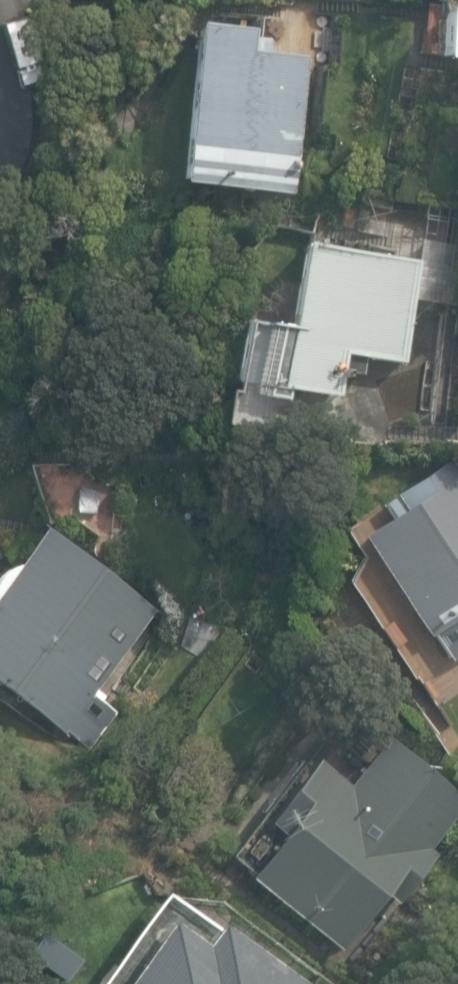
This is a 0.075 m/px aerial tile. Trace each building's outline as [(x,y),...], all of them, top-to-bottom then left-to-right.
[(457,51),(457,2),(437,2),(436,51),(457,51)] [(175,174),(284,185),(297,48),(260,45),(261,32),(244,31),(245,22),(190,17),(175,174)] [(453,257),(300,234),(287,320),(246,314),(236,382),(230,382),(225,414),(244,417),(249,385),(284,391),(286,379),(335,387),(339,362),(360,365),(363,346),(402,352),(411,288),(448,294),(453,257)] [(452,487),(440,468),(393,497),(402,511),(363,535),(426,637),(455,619),(457,623),(457,484),(452,487)] [(81,738),(105,705),(82,684),(145,600),(36,519),(8,558),(0,560),(0,685),(53,724),(57,719),(81,738)] [(340,950),(388,890),(402,900),(438,854),(429,847),(457,809),(457,798),(382,739),(346,786),(314,761),(263,826),(277,837),(246,877),(340,950)] [(161,894),(103,983),(301,983),(161,894)]
